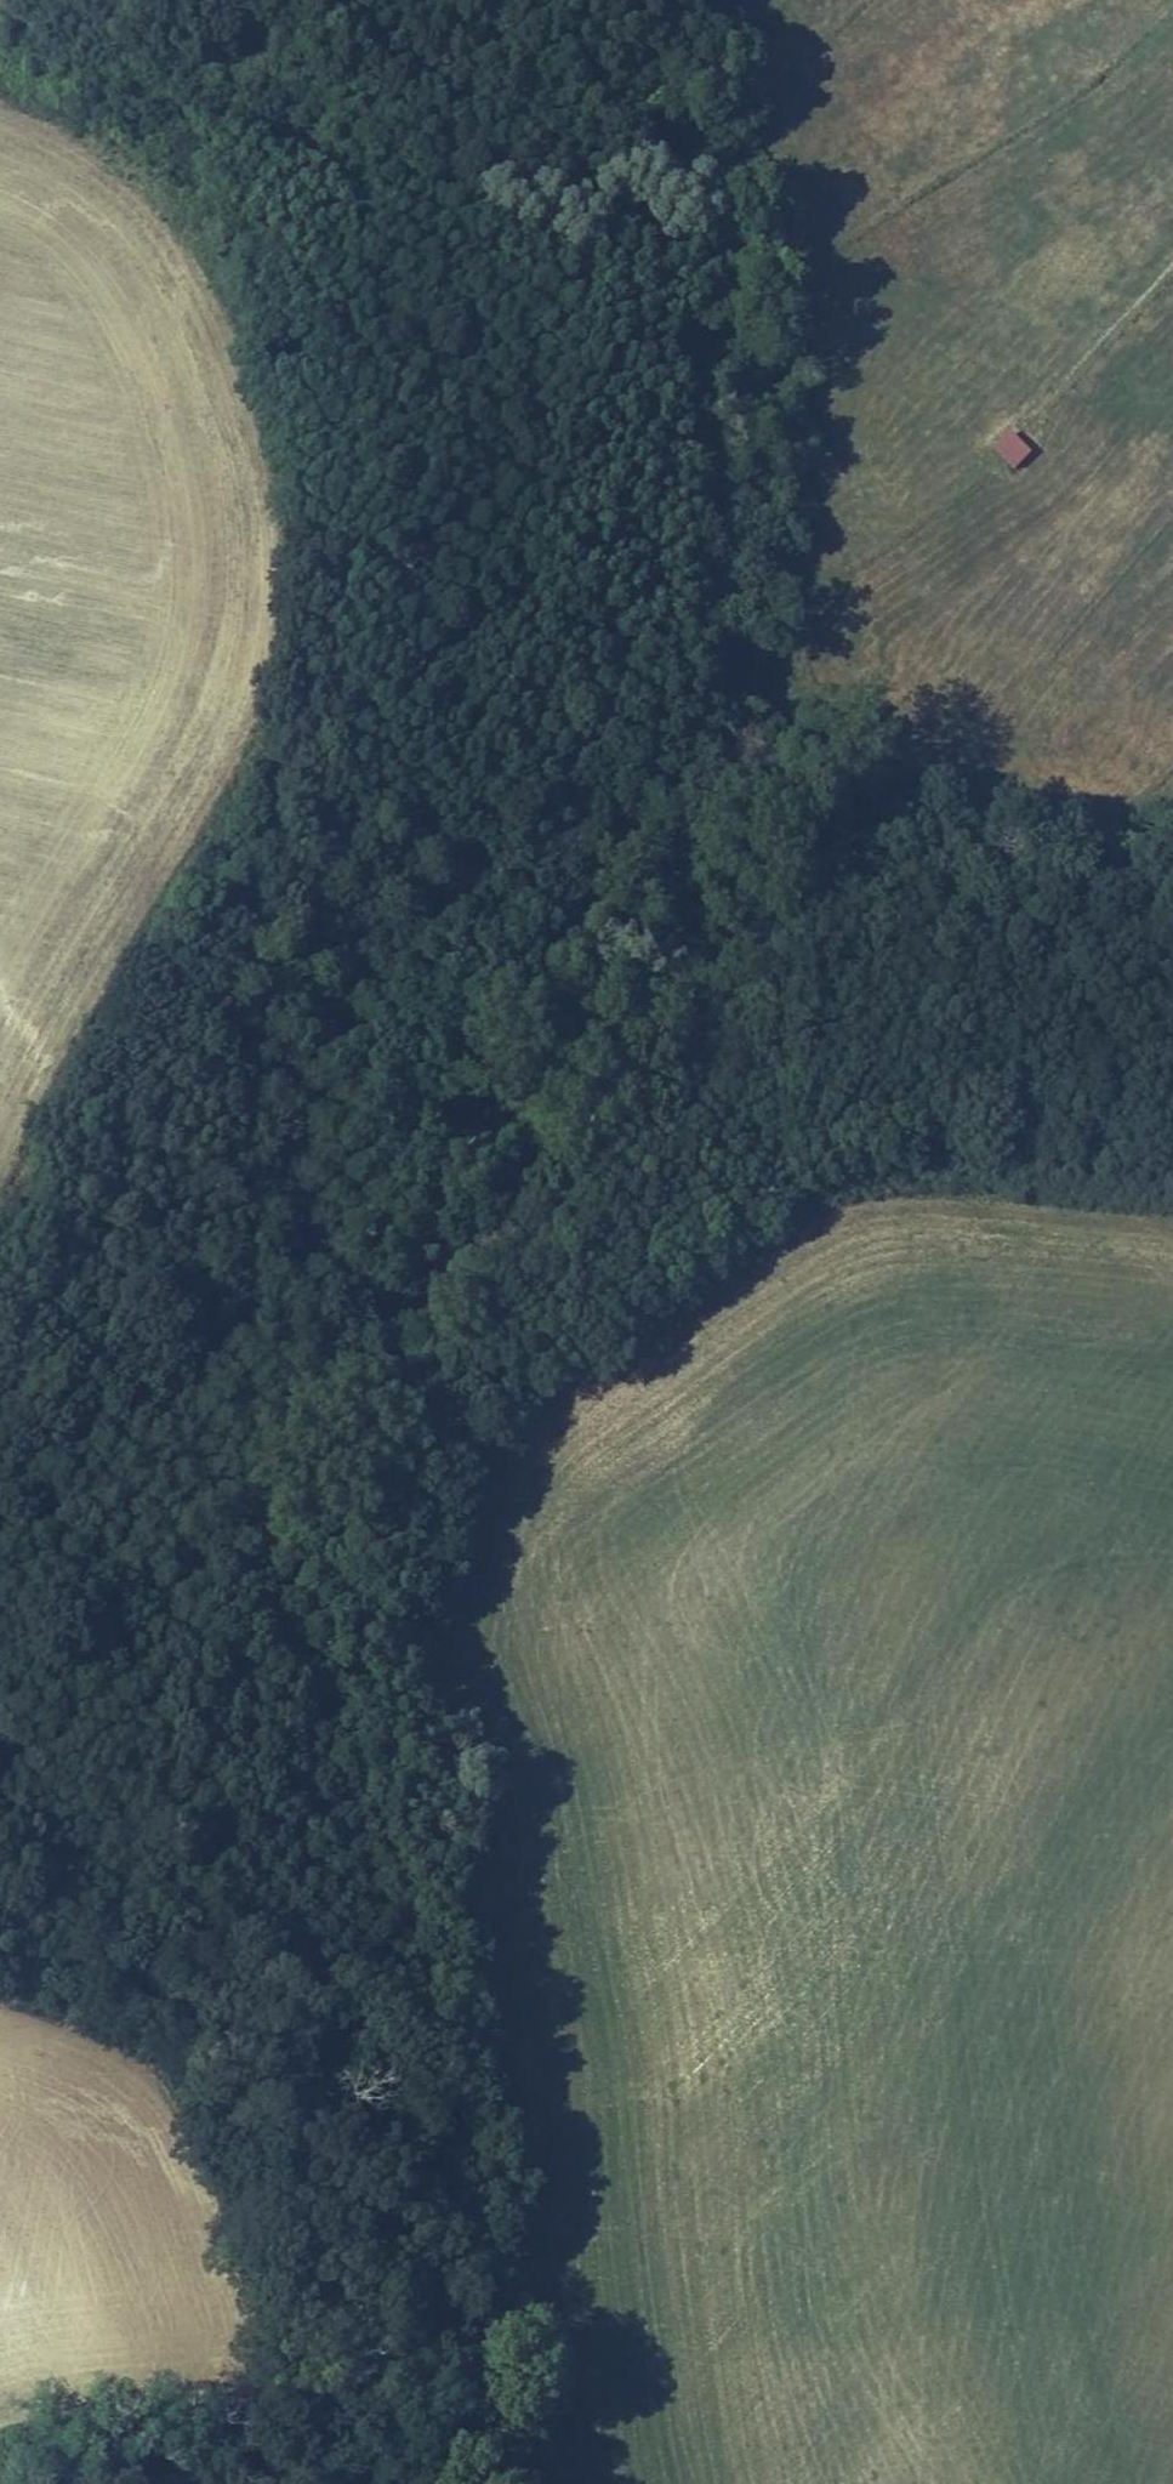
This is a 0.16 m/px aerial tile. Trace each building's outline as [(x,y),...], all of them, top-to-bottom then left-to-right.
[(1012,472),(1030,452),(1008,431),(989,451),(1012,472)]
